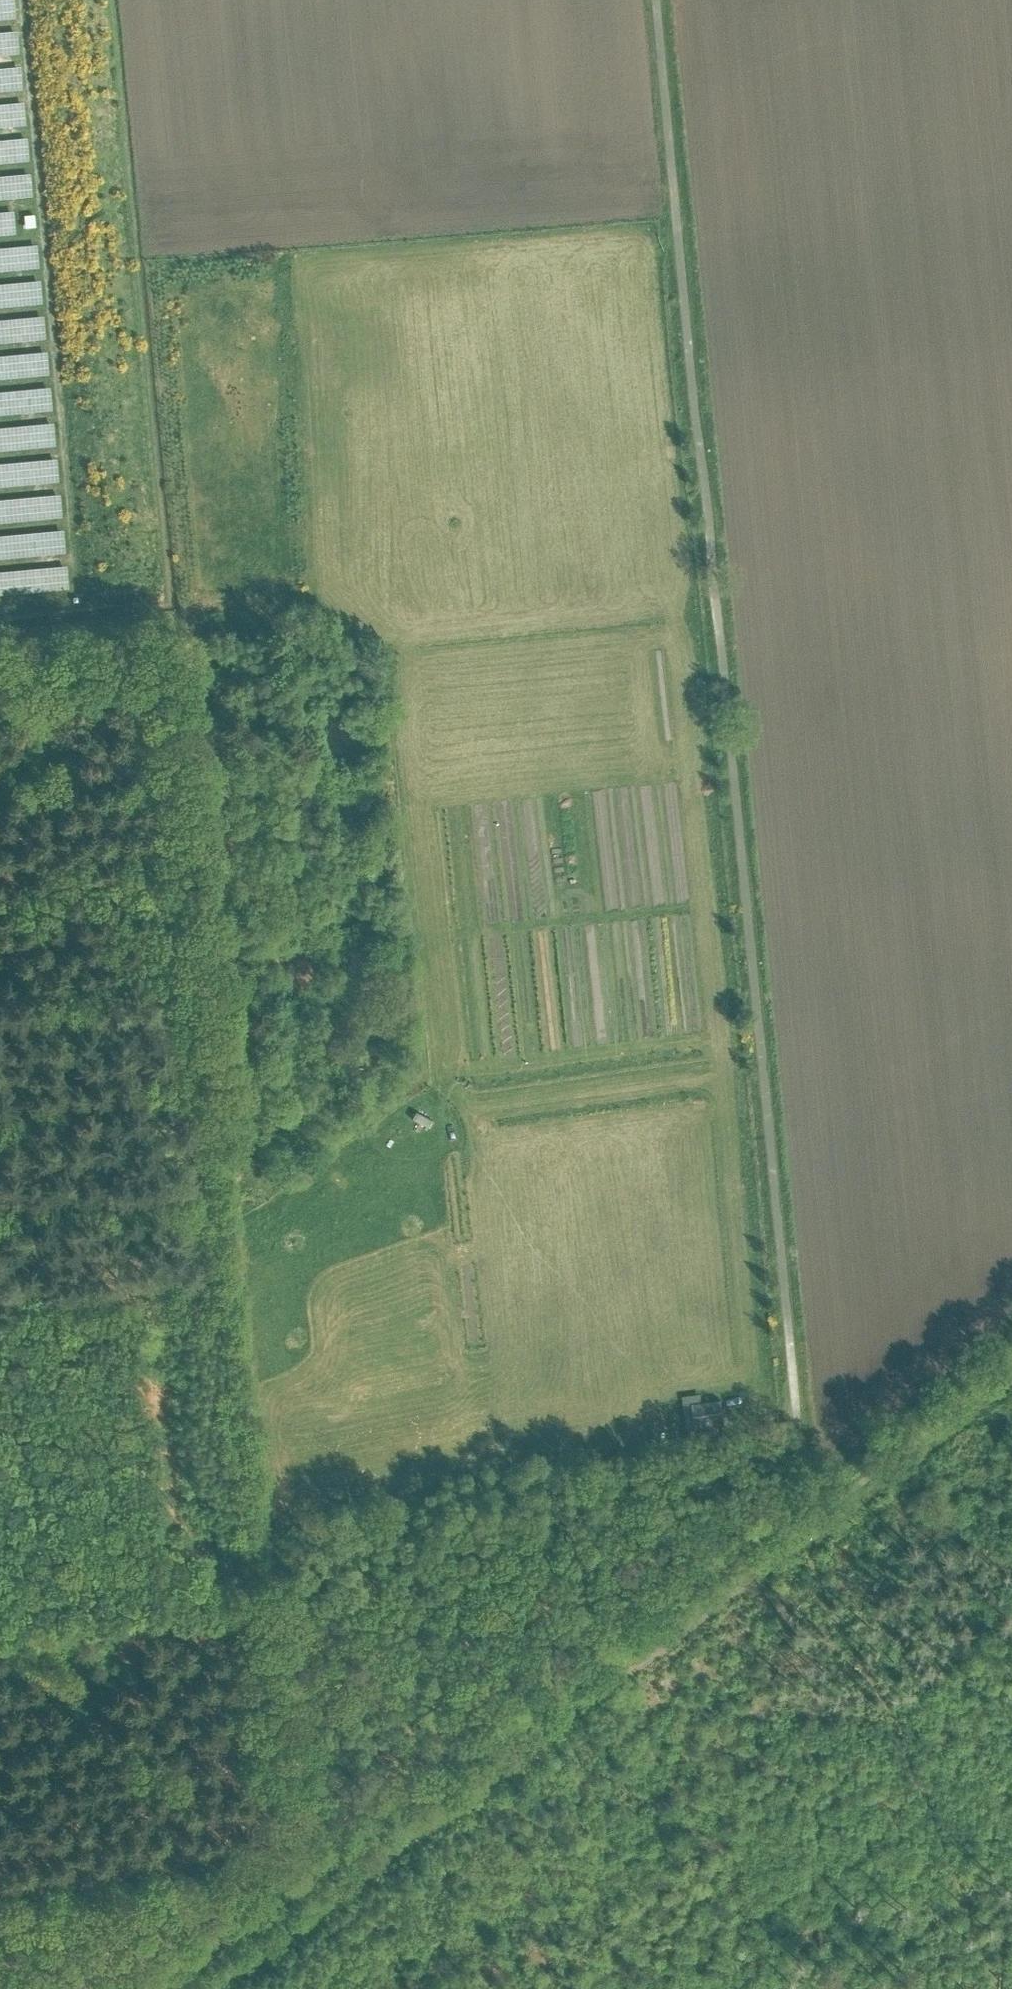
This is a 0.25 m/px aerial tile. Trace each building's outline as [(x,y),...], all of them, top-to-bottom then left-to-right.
[(724,1440),(722,1424),(725,1424),(722,1400),(693,1404),(697,1443),(724,1440)]
